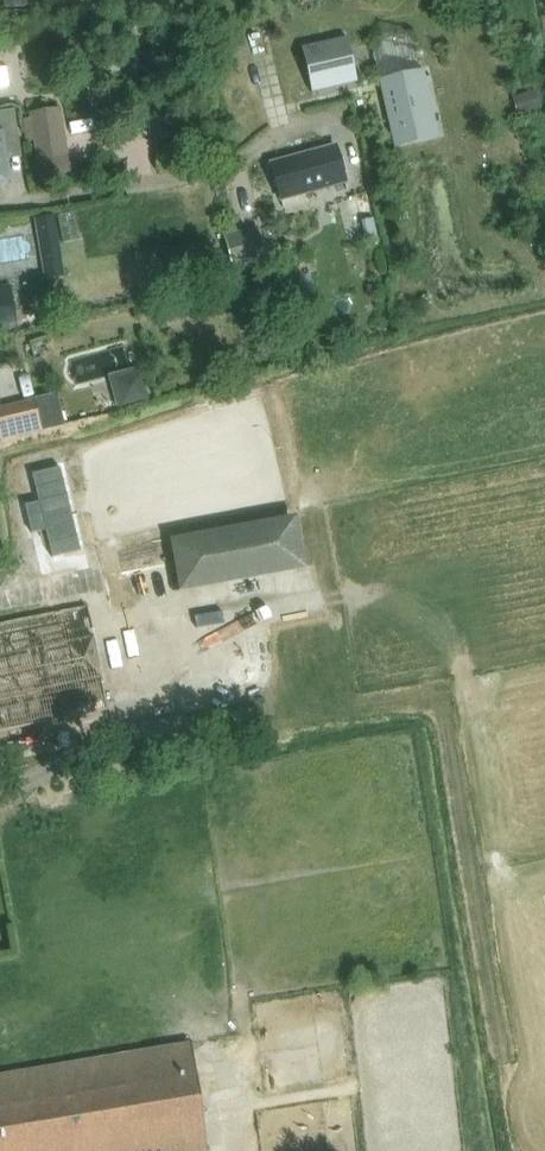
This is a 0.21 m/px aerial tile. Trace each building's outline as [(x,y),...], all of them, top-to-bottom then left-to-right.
[(26,8),(25,0),(4,0),(5,9),(26,8)] [(347,37),(302,48),(304,48),(314,91),(312,92),(313,93),(358,82),(358,81),(356,82),(346,38),(348,38),(347,37)] [(380,80),(379,80),(395,149),(396,149),(394,143),(438,133),(439,139),(440,139),(424,70),(424,72),(380,82),(380,80)] [(538,91),(519,96),(524,112),(543,107),(538,91)] [(65,156),(58,107),(29,112),(31,127),(25,128),(26,140),(33,139),(36,160),(65,156)] [(9,183),(4,147),(20,145),(15,108),(0,110),(0,184),(9,183)] [(333,148),(268,165),(277,200),(342,182),(333,148)] [(44,178),(69,175),(67,156),(41,160),(44,178)] [(46,279),(64,276),(54,217),(37,220),(46,279)] [(256,226),(222,235),(231,266),(264,256),(256,226)] [(18,326),(11,286),(0,288),(0,330),(18,326)] [(41,301),(55,299),(53,288),(39,291),(41,301)] [(115,379),(122,406),(149,399),(142,372),(115,379)] [(2,441),(44,431),(36,400),(0,409),(0,432),(2,441)] [(80,548),(62,465),(35,471),(40,499),(26,501),(32,529),(46,526),(52,554),(80,548)] [(172,534),(181,588),(308,566),(299,512),(172,534)] [(109,709),(87,606),(0,624),(0,732),(109,709)] [(190,1045),(0,1075),(0,1150),(207,1150),(190,1045)]
